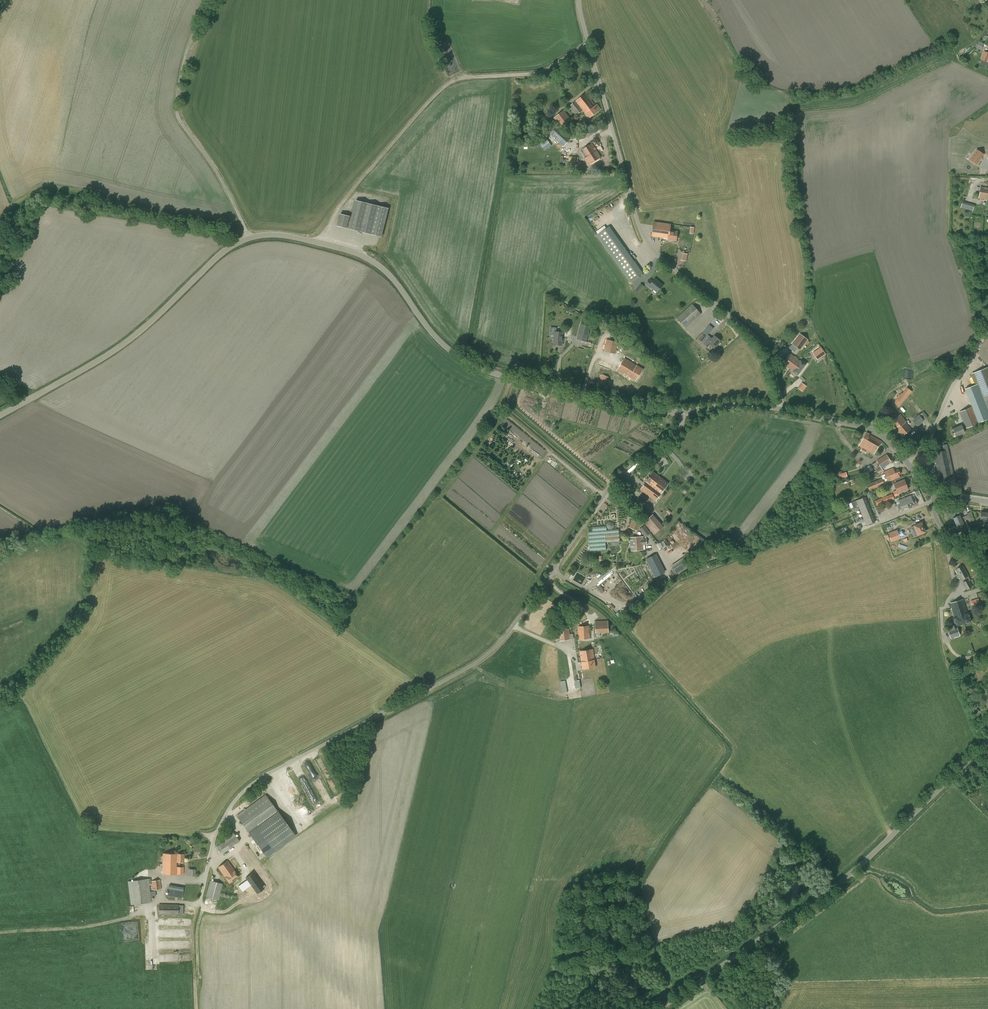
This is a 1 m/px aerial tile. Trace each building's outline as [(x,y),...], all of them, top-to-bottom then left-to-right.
[(977,45),(975,48),(981,51),(984,44),(979,42),(977,45)] [(586,93),(570,106),(577,115),(583,110),(585,113),(584,114),(588,119),(601,109),(597,104),(595,105),(586,93)] [(554,118),(560,127),(571,119),(564,110),(554,118)] [(548,113),(543,117),(547,122),(548,122),(548,121),(551,118),(548,113)] [(548,132),(563,146),(570,139),(555,125),(548,132)] [(580,150),(585,158),(584,159),(588,165),(601,157),(592,143),(580,150)] [(977,150),(970,160),(977,165),(984,155),(977,150)] [(979,198),(987,200),(987,188),(981,187),(979,198)] [(349,216),(338,213),(335,225),(379,236),(386,208),(353,200),(349,216)] [(962,202),(961,208),(972,212),(974,206),(962,202)] [(586,216),(589,219),(586,221),(630,283),(643,274),(608,223),(612,220),(594,216),(592,212),(586,216)] [(669,240),(676,241),(677,236),(678,235),(679,233),(677,232),(677,231),(670,230),(671,224),(663,223),(664,218),(654,217),(652,236),(669,238),(669,240)] [(655,278),(653,281),(650,279),(646,285),(650,288),(651,287),(657,292),(663,285),(655,278)] [(635,290),(638,293),(644,286),(641,283),(635,290)] [(692,304),(677,318),(685,328),(701,314),(692,304)] [(582,342),(586,344),(591,326),(581,323),(576,339),(582,340),(582,342)] [(550,334),(554,335),(553,344),(562,345),(563,332),(556,332),(556,327),(550,327),(550,334)] [(704,343),(710,337),(707,334),(705,336),(702,333),(697,338),(701,341),(704,343)] [(809,342),(808,340),(800,333),(792,344),(801,350),(806,343),(807,345),(809,342)] [(720,341),(715,336),(712,339),(710,337),(704,343),(708,347),(710,344),(714,348),(717,344),(718,345),(719,345),(720,343),(720,342),(720,341)] [(607,339),(604,351),(616,354),(618,342),(607,339)] [(819,354),(821,357),(825,354),(820,347),(812,352),(815,356),(819,354)] [(790,353),(782,363),(793,371),(792,372),(797,376),(806,364),(801,360),(800,361),(790,353)] [(627,356),(625,358),(617,371),(627,377),(628,376),(636,381),(643,369),(637,365),(628,360),(629,358),(627,356)] [(611,364),(600,359),(598,364),(609,369),(611,364)] [(965,388),(978,423),(987,419),(987,369),(987,367),(987,368),(973,373),(977,383),(975,384),(965,388)] [(598,382),(605,385),(609,377),(602,374),(598,382)] [(803,382),(798,387),(803,391),(808,386),(803,382)] [(901,393),(894,402),(895,402),(899,406),(900,406),(906,397),(907,397),(909,395),(912,391),(907,387),(905,390),(902,393),(901,393)] [(971,407),(959,412),(964,425),(966,428),(978,424),(978,423),(971,407)] [(919,414),(913,419),(918,426),(924,421),(928,417),(923,411),(919,415),(919,414)] [(900,414),(890,423),(895,428),(898,426),(901,424),(902,425),(905,422),(906,421),(900,414)] [(898,426),(895,428),(902,437),(911,429),(905,422),(902,425),(901,424),(898,426)] [(962,425),(953,429),(956,436),(965,433),(963,429),(966,428),(964,425),(962,426),(962,425)] [(866,432),(859,446),(862,447),(867,450),(874,454),(881,441),(870,435),(870,434),(866,432)] [(920,440),(914,445),(917,450),(924,445),(920,440)] [(937,452),(934,453),(938,471),(940,482),(943,481),(951,480),(954,479),(953,471),(948,450),(947,447),(940,449),(941,451),(937,452)] [(886,454),(876,460),(882,469),(892,462),(886,454)] [(870,465),(864,469),(866,473),(873,469),(870,465)] [(887,479),(883,481),(884,484),(888,482),(900,477),(899,474),(900,474),(899,469),(898,469),(894,471),(893,468),(885,471),(884,472),(887,479)] [(640,489),(648,495),(661,477),(653,472),(640,489)] [(661,477),(648,495),(656,501),(669,483),(661,477)] [(882,478),(867,484),(869,490),(884,484),(883,481),(882,478)] [(896,490),(893,492),(895,497),(899,495),(898,493),(908,489),(904,479),(894,484),(896,490)] [(879,499),(874,501),(877,506),(882,504),(894,499),(892,494),(879,499)] [(911,495),(905,498),(908,506),(917,503),(916,499),(913,500),(911,495)] [(856,501),(853,502),(854,506),(857,505),(858,505),(859,507),(868,503),(866,497),(856,501)] [(900,506),(898,507),(899,510),(908,506),(905,498),(898,500),(900,506)] [(868,503),(859,507),(861,513),(871,509),(868,503)] [(871,509),(861,513),(864,519),(873,515),(871,509)] [(979,528),(986,528),(986,522),(986,520),(987,520),(987,512),(981,512),(980,520),(979,528)] [(653,514),(644,522),(654,535),(663,526),(653,514)] [(873,515),(864,519),(866,525),(876,522),(873,515)] [(960,515),(953,518),(956,524),(965,520),(964,517),(961,518),(960,515)] [(629,527),(638,531),(642,521),(633,517),(629,527)] [(965,520),(956,524),(959,531),(966,528),(964,524),(967,523),(965,520)] [(914,525),(910,527),(912,532),(916,530),(918,535),(925,532),(921,522),(914,525)] [(695,535),(678,523),(671,534),(687,546),(695,535)] [(644,525),(639,529),(642,533),(646,537),(651,533),(644,525)] [(606,545),(605,542),(619,541),(619,535),(621,535),(621,532),(619,532),(619,529),(605,530),(604,526),(592,527),(593,531),(589,531),(590,547),(606,545)] [(897,530),(889,533),(892,541),(900,537),(903,535),(901,531),(898,532),(897,530)] [(630,537),(631,551),(643,550),(643,545),(647,544),(647,539),(643,539),(642,537),(630,537)] [(656,544),(659,550),(661,549),(661,548),(664,546),(664,547),(666,546),(663,541),(658,543),(656,544)] [(646,559),(655,577),(665,572),(656,554),(646,559)] [(683,557),(671,565),(673,568),(671,569),(672,571),(669,573),(672,577),(688,566),(683,557)] [(963,565),(955,570),(961,580),(965,578),(968,576),(968,575),(963,565)] [(966,580),(962,582),(966,590),(967,590),(973,587),(969,581),(968,579),(966,580)] [(978,597),(971,600),(973,606),(981,603),(978,597)] [(963,599),(950,603),(951,606),(953,605),(956,613),(956,612),(957,613),(960,612),(964,624),(971,621),(968,613),(963,599)] [(953,605),(951,606),(954,617),(956,626),(964,624),(960,612),(957,613),(956,612),(956,613),(953,605)] [(595,621),(595,633),(596,633),(596,635),(600,635),(600,633),(609,632),(608,620),(595,621)] [(578,626),(578,639),(590,638),(589,625),(578,626)] [(957,627),(948,630),(950,639),(960,636),(957,627)] [(569,628),(558,630),(560,641),(570,639),(569,628)] [(580,651),(582,662),(591,660),(594,660),(593,649),(580,651)] [(591,660),(582,662),(583,669),(595,667),(594,660),(591,660)] [(975,707),(970,711),(974,715),(979,711),(976,708),(975,707)] [(236,816),(248,831),(251,835),(258,830),(270,846),(273,851),(274,852),(291,839),(296,836),(280,814),(277,810),(266,794),(250,806),(249,807),(248,807),(247,808),(236,816)] [(172,859),(172,853),(163,853),(163,873),(183,874),(183,867),(176,867),(176,862),(176,859),(172,859)] [(184,854),(172,853),(172,859),(176,859),(176,862),(184,862),(184,854)] [(225,877),(229,883),(239,876),(235,870),(234,870),(227,860),(218,867),(225,877)] [(263,887),(253,872),(246,878),(247,880),(238,885),(242,891),(250,885),(256,893),(263,888),(263,887)] [(128,881),(131,905),(152,902),(149,878),(128,881)] [(151,881),(152,890),(162,889),(160,880),(151,881)] [(206,896),(219,900),(223,883),(210,880),(206,896)] [(184,887),(169,884),(167,896),(168,896),(168,899),(174,900),(174,897),(182,898),(184,887)] [(179,904),(159,904),(158,915),(178,915),(179,904)]
